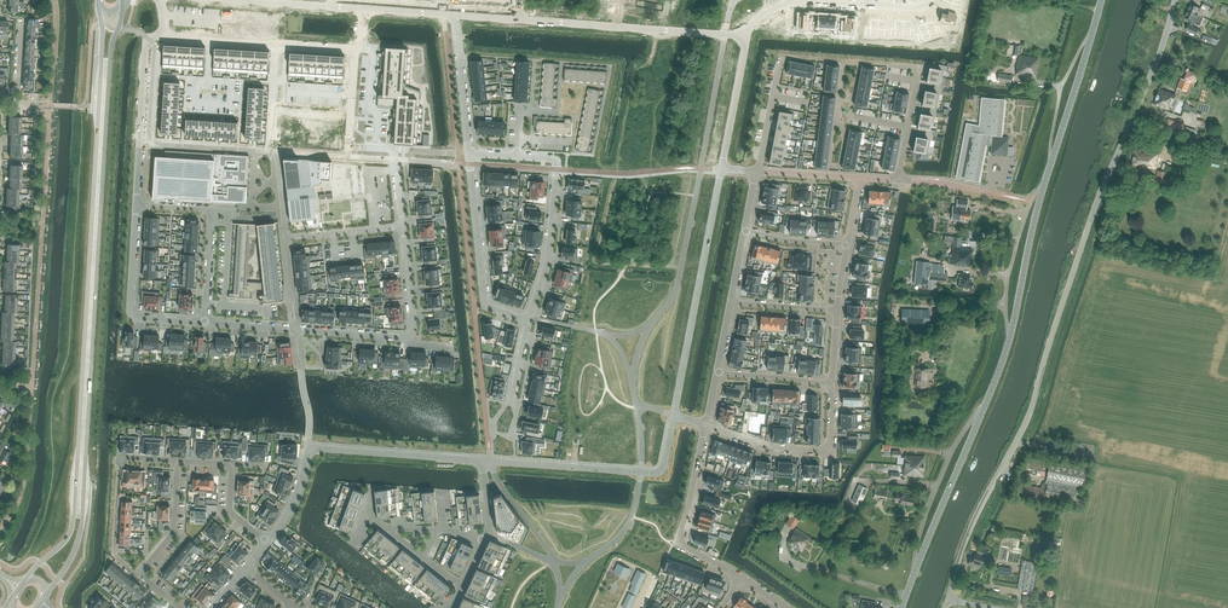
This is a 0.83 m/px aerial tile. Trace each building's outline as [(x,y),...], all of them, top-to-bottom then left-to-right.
[(945,0),(953,3),(952,7),(959,9),(960,5),(958,4),(959,0),(945,0)] [(1202,5),(1209,9),(1210,7),(1213,1),(1211,0),(1202,0),(1202,1),(1204,1),(1202,5)] [(1191,4),(1188,10),(1201,17),(1204,10),(1201,9),(1191,4)] [(1186,14),(1185,17),(1190,19),(1191,22),(1190,25),(1189,24),(1186,29),(1196,34),(1199,29),(1193,26),(1194,23),(1199,26),(1203,17),(1201,17),(1188,10),(1187,12),(1186,11),(1185,14),(1186,14)] [(942,13),(940,21),(951,24),(955,13),(949,11),(948,14),(942,13)] [(799,14),(798,26),(810,27),(810,21),(807,20),(807,14),(799,14)] [(815,24),(815,31),(819,31),(819,27),(826,27),(827,15),(820,14),(819,24),(815,24)] [(827,15),(826,27),(834,28),(834,33),(838,33),(838,25),(834,25),(835,15),(827,15)] [(843,23),(843,29),(855,30),(856,18),(847,17),(847,23),(843,23)] [(28,19),(27,27),(36,27),(36,19),(28,19)] [(866,28),(866,36),(870,36),(870,33),(877,34),(878,20),(871,20),(870,28),(866,28)] [(878,20),(877,34),(884,34),(884,37),(888,37),(889,29),(885,29),(885,21),(878,20)] [(3,35),(3,34),(7,34),(7,31),(8,31),(8,21),(0,21),(0,28),(0,35),(3,35)] [(891,29),(891,37),(895,37),(895,34),(903,35),(904,21),(896,21),(895,29),(891,29)] [(904,21),(903,35),(910,35),(910,38),(914,38),(915,30),(911,30),(911,22),(904,21)] [(933,22),(926,24),(930,37),(937,34),(938,36),(942,34),(939,27),(936,28),(933,22)] [(921,33),(917,35),(920,42),(924,41),(923,39),(930,37),(926,24),(918,27),(921,33)] [(27,27),(27,34),(35,35),(36,27),(27,27)] [(27,34),(26,42),(35,42),(35,35),(27,34)] [(1212,38),(1203,34),(1201,40),(1210,43),(1212,38)] [(26,42),(26,49),(34,50),(35,42),(26,42)] [(1017,74),(1036,77),(1039,58),(1020,55),(1022,46),(1019,45),(1019,46),(1008,45),(1007,53),(1019,55),(1017,69),(1018,69),(1017,74)] [(377,68),(377,71),(380,72),(378,100),(378,104),(394,105),(393,108),(393,118),(390,118),(390,122),(393,122),(392,134),(389,133),(389,137),(392,137),(391,143),(417,145),(418,139),(421,139),(421,136),(418,135),(418,124),(421,124),(422,120),(419,120),(419,108),(422,109),(423,107),(420,107),(420,92),(406,86),(408,49),(382,47),(381,53),(378,53),(378,56),(381,56),(380,68),(377,68)] [(26,49),(25,57),(34,57),(34,50),(26,49)] [(163,50),(162,68),(204,70),(205,53),(163,50)] [(214,54),(213,71),(268,74),(269,57),(214,54)] [(25,57),(25,64),(33,65),(34,57),(25,57)] [(289,58),(288,76),(343,79),(344,62),(289,58)] [(796,62),(789,61),(786,73),(793,74),(796,62)] [(802,63),(796,62),(793,74),(800,76),(802,63)] [(808,65),(802,63),(800,76),(806,77),(808,65)] [(25,64),(24,72),(33,73),(33,65),(25,64)] [(839,66),(827,64),(826,71),(839,72),(839,66)] [(941,77),(941,78),(943,78),(944,71),(946,71),(947,66),(939,64),(938,69),(929,67),(928,75),(941,77)] [(808,65),(806,77),(813,78),(815,66),(808,65)] [(874,68),(862,66),(861,73),(873,75),(874,68)] [(4,82),(5,76),(9,76),(9,68),(0,68),(0,82),(4,82)] [(1188,70),(1184,78),(1193,81),(1196,73),(1188,70)] [(24,72),(24,80),(33,80),(33,73),(24,72)] [(873,75),(861,73),(860,79),(872,81),(873,75)] [(998,73),(997,82),(1000,83),(1000,81),(1010,83),(1011,76),(998,73)] [(941,77),(928,75),(926,82),(935,84),(934,88),(940,89),(941,84),(940,84),(940,83),(941,78),(941,77)] [(1180,78),(1177,87),(1187,91),(1190,82),(1180,78)] [(872,81),(860,79),(858,86),(870,88),(872,81)] [(33,80),(24,80),(23,87),(32,88),(33,80)] [(836,92),(837,85),(825,84),(824,91),(836,92)] [(870,88),(858,86),(857,92),(869,94),(870,88)] [(589,88),(587,95),(599,97),(600,91),(589,88)] [(940,89),(934,88),(933,92),(925,90),(923,98),(938,101),(939,94),(941,94),(942,89),(940,89)] [(1154,105),(1169,109),(1170,105),(1172,105),(1176,94),(1160,89),(1159,88),(1159,89),(1154,104),(1154,105)] [(894,97),(908,100),(909,94),(895,91),(894,97)] [(869,94),(857,92),(856,98),(868,101),(869,94)] [(597,104),(599,97),(587,95),(586,102),(597,104)] [(836,97),(823,95),(822,102),(835,104),(836,97)] [(558,98),(553,98),(542,97),(541,106),(557,108),(558,98)] [(893,104),(906,107),(908,100),(894,97),(893,104)] [(967,124),(956,178),(979,182),(986,143),(992,144),(991,154),(1007,155),(1009,138),(1001,137),(1005,99),(982,97),(979,126),(967,124)] [(868,101),(856,98),(855,105),(867,107),(868,101)] [(938,101),(923,98),(922,105),(931,107),(930,111),(936,112),(938,101)] [(596,111),(597,104),(586,102),(584,109),(596,111)] [(893,104),(890,103),(889,110),(905,113),(906,107),(893,104)] [(595,118),(596,111),(584,109),(583,116),(595,118)] [(779,111),(778,118),(790,120),(791,113),(779,111)] [(936,112),(930,111),(929,115),(920,113),(919,121),(932,123),(932,124),(934,124),(936,112)] [(543,133),(544,121),(537,121),(537,119),(538,119),(538,116),(534,116),(533,127),(536,127),(536,132),(543,133)] [(593,125),(595,118),(583,116),(582,123),(593,125)] [(564,123),(564,134),(571,135),(572,119),(565,118),(564,123)] [(778,118),(777,124),(789,126),(790,120),(778,118)] [(1169,119),(1167,126),(1182,131),(1185,124),(1169,119)] [(932,123),(919,121),(917,128),(926,130),(925,134),(931,135),(932,135),(932,130),(931,130),(932,124),(932,123)] [(283,135),(282,146),(341,149),(341,139),(340,138),(340,132),(342,133),(342,127),(283,123),(283,129),(285,129),(284,135),(283,135)] [(592,132),(593,125),(582,123),(580,130),(592,132)] [(788,133),(787,133),(790,134),(792,127),(789,126),(777,124),(775,130),(788,133)] [(862,131),(850,129),(849,136),(861,138),(862,131)] [(591,139),(592,132),(580,130),(579,136),(591,139)] [(775,130),(774,137),(786,139),(787,133),(788,133),(775,130)] [(931,135),(925,134),(924,138),(916,136),(914,144),(929,147),(931,140),(932,140),(933,135),(932,135),(931,135)] [(887,135),(885,142),(899,145),(900,138),(887,135)] [(589,146),(591,139),(579,136),(578,143),(589,146)] [(861,138),(849,136),(847,142),(859,145),(861,138)] [(774,137),(773,143),(785,146),(785,145),(786,139),(774,137)] [(859,145),(847,142),(846,149),(858,151),(859,145)] [(899,145),(885,142),(884,149),(898,151),(899,145)] [(588,152),(589,146),(578,143),(576,150),(588,152)] [(785,146),(773,143),(772,150),(784,152),(787,153),(788,146),(785,145),(785,146)] [(928,153),(929,147),(914,144),(913,151),(922,153),(921,157),(929,159),(930,153),(928,153)] [(858,151),(846,149),(845,155),(857,157),(858,151)] [(884,149),(883,155),(896,158),(898,151),(884,149)] [(1158,153),(1134,149),(1132,167),(1156,170),(1158,158),(1157,158),(1158,153)] [(152,199),(237,205),(237,196),(247,196),(249,156),(165,150),(165,157),(155,156),(153,193),(152,199)] [(772,150),(770,156),(783,158),(784,152),(772,150)] [(857,157),(845,155),(844,161),(856,164),(857,157)] [(883,155),(882,162),(895,164),(896,158),(883,155)] [(783,158),(770,156),(769,163),(781,165),(783,158)] [(332,161),(284,158),(284,160),(284,162),(285,172),(285,174),(288,198),(290,221),(291,221),(316,218),(312,185),(315,183),(322,182),(322,179),(323,179),(330,180),(332,161)] [(828,162),(815,160),(814,167),(827,169),(828,162)] [(856,164),(844,161),(842,168),(854,170),(856,164)] [(895,164),(882,162),(883,162),(882,169),(894,171),(895,164)] [(419,184),(419,183),(419,181),(420,169),(413,169),(412,173),(411,178),(412,178),(412,184),(419,184)] [(426,181),(425,184),(425,185),(432,185),(433,176),(434,176),(434,171),(433,171),(433,170),(426,170),(426,181)] [(1156,183),(1166,184),(1168,172),(1157,170),(1156,183)] [(518,174),(511,174),(510,185),(510,188),(517,188),(518,174)] [(540,177),(532,176),(531,188),(544,189),(545,182),(539,182),(540,177)] [(569,179),(568,188),(578,189),(578,193),(588,194),(588,193),(590,193),(590,189),(584,189),(585,181),(579,180),(575,179),(574,180),(569,179)] [(763,194),(778,197),(780,185),(772,183),(771,188),(765,186),(763,194)] [(531,188),(530,199),(537,200),(538,196),(543,197),(544,189),(531,188)] [(794,189),(794,200),(806,201),(806,204),(810,205),(811,197),(807,197),(808,188),(798,188),(798,190),(794,189)] [(829,195),(844,197),(845,191),(841,190),(841,189),(836,188),(836,189),(830,188),(829,195)] [(876,204),(876,203),(876,191),(869,190),(869,195),(868,195),(867,200),(868,200),(868,204),(876,204)] [(882,203),(882,206),(889,207),(890,201),(891,202),(891,197),(890,197),(890,192),(883,191),(882,203)] [(776,210),(778,197),(763,194),(762,203),(768,204),(767,208),(776,210)] [(828,201),(843,204),(844,197),(829,195),(828,201)] [(418,208),(431,207),(430,200),(430,196),(422,197),(422,201),(418,201),(418,208)] [(568,201),(567,207),(581,209),(582,202),(581,202),(581,198),(574,198),(573,201),(568,201)] [(965,218),(970,219),(970,211),(966,210),(966,208),(967,208),(968,200),(957,199),(956,206),(953,205),(952,214),(951,214),(951,215),(952,215),(951,220),(960,221),(960,218),(965,218),(964,221),(965,221),(965,218)] [(497,205),(487,206),(488,213),(503,211),(502,205),(504,205),(504,201),(496,200),(497,205)] [(842,211),(843,204),(828,201),(827,208),(842,211)] [(527,206),(525,218),(528,218),(528,219),(541,220),(542,212),(536,211),(537,208),(529,207),(529,206),(527,206)] [(431,207),(418,208),(418,209),(419,215),(424,214),(424,218),(432,217),(431,214),(434,214),(433,207),(431,207)] [(567,207),(566,214),(572,214),(572,218),(579,219),(579,215),(581,215),(581,209),(567,207)] [(503,211),(488,213),(488,220),(488,221),(498,219),(499,223),(506,222),(506,218),(505,219),(505,211),(503,211)] [(761,213),(759,221),(776,225),(778,213),(768,211),(767,214),(761,213)] [(865,225),(880,228),(882,216),(874,214),(873,218),(866,217),(865,225)] [(798,233),(799,218),(786,218),(786,226),(790,226),(790,233),(798,233)] [(811,219),(799,218),(798,233),(806,234),(807,227),(811,227),(811,219)] [(421,231),(433,230),(433,223),(432,223),(432,219),(424,220),(425,224),(420,224),(421,231)] [(825,235),(826,222),(819,221),(819,220),(814,219),(813,229),(817,229),(817,235),(825,235)] [(834,222),(826,222),(825,235),(834,236),(834,229),(838,229),(839,221),(834,221),(834,222)] [(260,299),(260,303),(283,300),(284,284),(280,284),(274,223),(278,223),(278,222),(257,224),(251,224),(233,223),(233,224),(238,224),(234,293),(229,293),(229,297),(252,299),(260,299)] [(495,230),(489,231),(490,238),(503,237),(506,236),(505,229),(505,225),(498,226),(498,230),(495,230)] [(576,226),(568,225),(567,242),(574,243),(574,242),(577,242),(578,238),(575,238),(576,226)] [(877,241),(880,228),(865,225),(863,234),(870,235),(869,239),(877,241)] [(526,237),(540,238),(541,231),(535,231),(536,227),(528,227),(528,230),(527,230),(526,237)] [(434,237),(433,230),(421,231),(421,232),(422,238),(426,237),(427,241),(434,241),(434,237)] [(539,246),(540,238),(526,237),(523,236),(522,244),(527,244),(526,248),(533,249),(534,245),(539,246)] [(944,236),(944,240),(953,241),(952,246),(959,247),(960,238),(944,236)] [(503,237),(490,238),(491,245),(496,244),(497,248),(504,247),(503,237)] [(395,241),(387,242),(389,253),(396,252),(395,241)] [(389,253),(387,242),(381,242),(382,253),(383,258),(389,257),(389,253)] [(423,247),(423,254),(436,253),(435,246),(435,242),(427,243),(427,247),(423,247)] [(860,249),(859,253),(873,256),(874,247),(875,247),(876,243),(868,242),(867,245),(861,244),(860,246),(859,249),(860,249)] [(368,248),(364,248),(365,258),(369,258),(376,257),(376,254),(374,243),(367,244),(368,248)] [(758,260),(761,246),(755,244),(754,244),(755,244),(753,250),(752,250),(751,254),(752,255),(752,256),(752,255),(752,256),(751,259),(758,260)] [(768,247),(761,246),(758,260),(764,262),(768,247)] [(561,248),(560,253),(562,253),(562,255),(567,255),(567,260),(577,261),(578,248),(575,248),(562,247),(562,248),(561,248)] [(768,247),(764,262),(771,264),(774,249),(768,247)] [(953,247),(952,260),(953,260),(952,265),(971,267),(973,250),(953,247)] [(294,250),(294,257),(306,256),(305,249),(294,250)] [(781,251),(774,249),(771,264),(777,265),(781,251)] [(145,250),(145,256),(156,257),(156,258),(159,258),(159,250),(145,250)] [(436,260),(437,260),(436,253),(423,254),(424,261),(429,261),(429,264),(437,264),(436,260)] [(791,255),(791,262),(793,262),(793,267),(806,268),(806,270),(811,270),(811,260),(812,256),(807,256),(803,255),(803,254),(798,254),(798,255),(791,255)] [(503,255),(493,256),(495,273),(502,272),(501,267),(505,266),(503,255)] [(306,256),(294,257),(295,264),(306,263),(309,262),(311,262),(310,256),(306,256)] [(524,272),(531,274),(536,258),(528,256),(524,272)] [(854,269),(856,269),(867,271),(869,261),(862,259),(861,263),(856,262),(854,269)] [(916,261),(913,283),(928,285),(928,284),(930,263),(930,262),(916,261)] [(928,285),(927,289),(929,289),(932,289),(933,280),(946,281),(947,272),(944,272),(945,267),(943,265),(930,263),(928,284),(928,285)] [(363,264),(356,264),(357,275),(358,280),(365,279),(363,264)] [(426,277),(438,276),(442,276),(441,269),(437,269),(437,265),(429,266),(430,270),(425,271),(426,277)] [(557,270),(556,275),(557,275),(556,276),(571,281),(575,270),(565,267),(564,271),(558,269),(558,271),(557,270)] [(854,269),(853,276),(858,277),(858,280),(865,282),(866,278),(869,279),(870,271),(867,271),(856,269),(854,269)] [(747,274),(746,282),(761,285),(763,272),(755,271),(754,275),(747,274)] [(958,273),(958,278),(959,278),(958,286),(972,288),(972,282),(971,282),(971,278),(970,278),(970,274),(958,273)] [(383,280),(384,287),(386,287),(399,285),(398,278),(393,279),(392,275),(385,276),(385,279),(383,280)] [(439,283),(438,276),(426,277),(427,284),(431,284),(432,287),(439,287),(439,283)] [(556,276),(554,283),(560,285),(559,288),(566,290),(567,287),(569,287),(571,281),(556,276)] [(312,289),(311,282),(308,282),(297,283),(298,290),(312,289)] [(761,285),(746,282),(744,290),(751,291),(750,296),(758,297),(761,285)] [(774,296),(783,296),(784,283),(775,283),(771,283),(769,290),(774,291),(774,296)] [(853,290),(852,296),(865,297),(870,297),(870,288),(866,288),(864,287),(864,284),(856,283),(856,287),(854,287),(853,290)] [(506,286),(499,284),(495,297),(501,299),(506,286)] [(386,287),(384,287),(384,294),(387,294),(387,297),(395,297),(394,293),(400,292),(399,285),(386,287)] [(512,288),(506,286),(501,299),(508,301),(511,291),(512,288)] [(428,300),(441,299),(443,299),(443,292),(440,293),(439,288),(432,289),(432,293),(428,294),(428,300)] [(193,302),(193,294),(189,294),(188,294),(188,290),(181,290),(180,301),(193,302)] [(145,303),(145,308),(152,309),(153,292),(142,291),(142,303),(145,303)] [(511,291),(508,301),(514,304),(518,293),(511,291)] [(153,292),(152,309),(159,309),(159,304),(163,304),(164,297),(160,297),(160,292),(153,292)] [(518,293),(514,304),(520,306),(524,295),(518,293)] [(550,298),(548,304),(564,310),(566,303),(562,302),(563,298),(556,296),(555,299),(550,298)] [(441,306),(442,306),(441,299),(428,300),(428,301),(429,307),(434,307),(434,311),(442,310),(441,306)] [(192,309),(193,302),(180,301),(179,312),(187,312),(187,308),(192,309)] [(860,313),(861,302),(854,301),(853,305),(848,304),(847,312),(860,313)] [(389,315),(402,313),(401,306),(396,307),(395,303),(388,304),(388,307),(386,308),(386,315),(389,315)] [(545,311),(550,313),(549,316),(556,319),(557,315),(561,317),(564,310),(548,304),(545,311)] [(903,325),(928,326),(929,311),(904,310),(903,325)] [(446,311),(434,313),(435,319),(429,319),(430,332),(432,331),(432,332),(434,331),(440,330),(439,319),(447,318),(446,311)] [(847,312),(847,319),(852,319),(852,323),(860,323),(860,313),(847,312)] [(402,313),(389,315),(390,325),(398,325),(397,321),(403,320),(402,313)] [(740,319),(738,332),(747,334),(748,325),(752,326),(754,318),(746,317),(746,320),(740,319)] [(793,318),(791,318),(791,319),(790,332),(790,333),(790,336),(799,336),(799,333),(803,334),(804,326),(803,326),(800,326),(800,319),(798,319),(798,318),(793,317),(793,318)] [(483,323),(485,339),(494,337),(494,336),(498,337),(500,330),(493,327),(492,322),(483,323)] [(812,328),(812,331),(814,331),(814,338),(815,338),(815,342),(816,344),(822,345),(823,329),(822,325),(815,325),(813,324),(812,328)] [(555,329),(543,326),(541,334),(546,335),(546,339),(553,340),(554,336),(556,337),(558,330),(555,329)] [(850,332),(850,337),(863,338),(863,330),(860,330),(860,327),(853,326),(853,329),(851,329),(851,332),(850,332)] [(501,330),(497,343),(502,345),(502,344),(504,344),(504,345),(512,347),(514,334),(515,334),(516,330),(512,329),(512,330),(507,329),(507,333),(505,333),(505,332),(501,330)] [(128,331),(126,331),(126,339),(123,339),(122,347),(136,348),(137,337),(134,337),(134,332),(133,332),(133,330),(128,330),(128,331)] [(166,339),(166,346),(170,347),(169,349),(177,350),(178,334),(170,334),(170,339),(166,339)] [(177,350),(176,354),(183,355),(184,351),(184,348),(188,348),(188,341),(184,340),(185,335),(178,334),(177,350)] [(152,335),(145,335),(144,342),(141,342),(140,349),(144,349),(144,350),(151,351),(152,335)] [(159,336),(152,335),(151,351),(152,348),(158,348),(158,350),(162,351),(162,343),(159,343),(159,336)] [(204,337),(196,336),(195,352),(206,353),(207,343),(203,342),(204,337)] [(223,353),(224,338),(217,337),(217,343),(213,342),(212,350),(216,350),(216,353),(223,353)] [(231,338),(224,338),(223,353),(230,354),(230,351),(234,351),(235,344),(231,344),(231,338)] [(733,345),(745,347),(747,340),(735,338),(733,345)] [(249,359),(250,342),(243,341),(242,348),(239,348),(238,355),(242,356),(242,358),(249,359)] [(257,342),(250,342),(249,359),(249,357),(256,358),(257,352),(260,352),(261,345),(257,344),(257,342)] [(291,349),(291,342),(277,343),(277,350),(291,349)] [(861,355),(862,348),(859,348),(859,344),(852,344),(851,347),(846,347),(845,354),(861,355)] [(732,351),(744,354),(745,347),(733,345),(732,351)] [(328,354),(339,354),(342,355),(342,347),(328,346),(328,354)] [(538,348),(536,355),(552,358),(553,351),(550,351),(551,347),(544,346),(543,349),(538,348)] [(292,356),(291,349),(277,350),(278,357),(277,357),(292,356)] [(367,362),(368,349),(361,349),(360,351),(357,351),(356,358),(360,359),(359,364),(367,365),(367,362)] [(375,350),(368,349),(367,362),(373,362),(373,364),(378,364),(378,353),(375,352),(375,350)] [(395,352),(393,352),(392,369),(399,369),(399,368),(404,369),(404,359),(400,358),(400,351),(396,350),(395,352)] [(392,369),(393,352),(386,351),(385,360),(382,360),(381,367),(385,367),(385,368),(392,369)] [(743,360),(744,354),(732,351),(731,358),(743,360)] [(418,365),(418,352),(411,352),(411,357),(407,357),(407,359),(404,359),(404,364),(407,364),(410,365),(410,368),(417,368),(418,365)] [(419,352),(418,365),(428,366),(429,359),(425,358),(426,353),(419,352)] [(775,369),(777,354),(764,353),(763,362),(768,362),(767,369),(775,369)] [(789,355),(777,354),(775,369),(784,370),(784,363),(789,363),(789,355)] [(861,355),(845,354),(845,361),(850,362),(850,365),(857,366),(858,362),(861,362),(861,355)] [(552,358),(536,355),(535,363),(540,364),(540,367),(550,369),(552,358)] [(293,363),(292,356),(277,357),(277,364),(283,364),(283,365),(287,365),(287,363),(293,363)] [(436,369),(443,369),(444,356),(436,356),(436,363),(432,363),(432,370),(436,371),(436,369)] [(451,359),(451,357),(444,356),(443,369),(454,370),(454,359),(451,359)] [(806,373),(808,358),(795,356),(794,365),(798,365),(797,372),(806,373)] [(746,360),(743,360),(731,358),(729,365),(730,365),(730,364),(735,365),(735,366),(740,367),(740,366),(741,367),(742,367),(744,367),(746,360)] [(820,360),(808,358),(806,373),(814,374),(815,367),(819,368),(820,360)] [(338,361),(327,360),(327,367),(333,368),(333,369),(337,369),(337,368),(342,368),(342,361),(338,361)] [(927,381),(929,369),(917,368),(915,386),(926,387),(926,381),(927,381)] [(856,381),(859,381),(860,374),(857,374),(857,370),(850,369),(849,373),(844,372),(843,380),(856,381)] [(539,374),(534,373),(533,381),(546,383),(548,375),(540,373),(539,374)] [(490,389),(489,395),(493,395),(493,396),(502,398),(505,383),(502,382),(502,379),(495,377),(495,381),(496,381),(494,390),(490,389)] [(856,381),(843,380),(843,387),(848,387),(848,391),(855,392),(856,381)] [(533,381),(531,387),(545,390),(546,383),(533,381)] [(726,394),(725,395),(739,398),(740,390),(744,391),(744,386),(736,385),(735,389),(727,387),(727,389),(726,388),(725,393),(726,394)] [(531,387),(530,394),(541,396),(544,396),(545,390),(531,387)] [(760,400),(759,400),(760,387),(753,387),(753,392),(749,392),(749,400),(752,400),(752,403),(760,403),(760,400)] [(760,387),(759,400),(760,400),(770,401),(771,394),(767,393),(768,388),(760,387)] [(530,394),(529,400),(540,403),(541,396),(530,394)] [(843,398),(843,403),(843,405),(845,405),(858,406),(858,405),(861,405),(861,404),(862,400),(861,400),(861,397),(850,397),(850,394),(845,394),(845,397),(843,396),(843,398)] [(803,403),(802,411),(807,411),(807,409),(816,410),(817,395),(807,395),(807,404),(803,403)] [(529,406),(527,414),(542,417),(544,409),(547,410),(548,406),(535,403),(535,407),(529,406)] [(732,416),(732,417),(735,417),(737,410),(734,409),(734,406),(727,404),(726,408),(721,407),(719,414),(732,416)] [(841,421),(857,421),(857,414),(854,414),(854,410),(847,410),(847,414),(841,414),(841,421)] [(732,416),(719,414),(718,421),(723,422),(723,426),(730,427),(732,417),(732,416)] [(523,421),(521,429),(530,431),(529,435),(541,437),(542,433),(538,432),(540,424),(523,421)] [(841,421),(841,428),(847,428),(846,432),(854,432),(854,428),(857,428),(857,421),(841,421)] [(780,428),(779,441),(787,442),(787,436),(791,436),(791,429),(787,429),(788,426),(780,425),(780,428)] [(780,428),(769,427),(769,435),(773,435),(772,441),(779,441),(780,428)] [(120,452),(127,452),(128,436),(121,436),(120,452)] [(128,436),(127,452),(134,452),(135,444),(139,445),(139,437),(128,436)] [(848,440),(842,440),(842,448),(857,449),(857,441),(858,441),(858,436),(849,436),(848,440)] [(522,441),(522,446),(523,446),(523,449),(522,449),(522,453),(527,453),(533,453),(535,453),(536,443),(544,443),(544,444),(545,444),(545,440),(536,438),(527,437),(526,442),(524,441),(522,441)] [(145,454),(153,454),(154,438),(142,438),(142,445),(146,446),(145,454)] [(154,438),(153,454),(160,454),(160,446),(164,447),(165,439),(154,438)] [(178,454),(179,439),(168,438),(168,446),(171,446),(171,453),(178,454)] [(0,440),(0,463),(0,464),(2,460),(8,463),(10,460),(14,462),(15,452),(14,451),(10,449),(11,445),(0,439),(0,440)] [(179,439),(178,454),(185,455),(186,447),(189,447),(189,448),(190,439),(179,439)] [(718,454),(722,442),(715,440),(710,455),(717,457),(718,454)] [(202,456),(205,456),(206,441),(194,441),(194,451),(198,451),(198,457),(202,457),(202,456)] [(206,441),(205,456),(208,457),(208,458),(212,458),(213,450),(216,450),(217,442),(206,441)] [(226,458),(231,459),(232,442),(221,441),(220,449),(224,449),(223,457),(226,457),(226,458)] [(231,446),(231,459),(235,459),(235,458),(238,458),(238,450),(241,450),(242,450),(242,447),(243,442),(238,442),(232,442),(231,446)] [(254,459),(257,460),(258,444),(251,444),(251,443),(247,442),(246,452),(247,452),(250,452),(250,460),(254,460),(254,459)] [(724,456),(728,444),(722,442),(718,454),(724,456)] [(258,444),(257,460),(260,460),(260,461),(264,461),(265,453),(268,453),(269,445),(258,444)] [(734,446),(728,444),(724,456),(730,458),(734,446)] [(289,463),(289,457),(296,457),(296,450),(297,450),(298,445),(289,445),(289,446),(283,446),(283,456),(278,456),(277,461),(287,463),(289,463)] [(736,463),(740,449),(734,446),(730,458),(729,461),(736,463)] [(742,465),(747,451),(740,449),(736,463),(742,465)] [(748,467),(753,453),(747,451),(742,465),(748,467)] [(906,455),(905,465),(925,467),(926,457),(906,455)] [(1017,483),(1014,495),(1044,501),(1045,498),(1074,504),(1074,506),(1081,508),(1082,503),(1081,503),(1082,499),(1076,498),(1078,488),(1084,489),(1088,466),(1051,459),(1051,460),(1030,456),(1028,468),(1037,470),(1037,474),(1047,476),(1046,482),(1043,483),(1041,487),(1017,483)] [(754,475),(762,476),(764,461),(756,460),(755,469),(751,468),(750,476),(754,476),(754,475)] [(771,462),(764,461),(762,476),(769,477),(769,478),(773,479),(774,471),(770,471),(771,462)] [(775,471),(774,476),(796,477),(796,472),(797,464),(793,464),(793,462),(779,462),(778,471),(775,471)] [(804,464),(803,472),(800,472),(799,480),(803,480),(803,478),(811,478),(812,464),(811,464),(811,462),(806,462),(806,464),(804,464)] [(829,476),(829,477),(839,478),(840,463),(830,463),(830,469),(824,468),(824,476),(829,476)] [(819,465),(812,464),(811,478),(818,478),(818,481),(822,481),(822,474),(819,473),(819,465)] [(925,467),(905,465),(905,475),(924,476),(925,467)] [(280,473),(278,479),(292,484),(294,479),(293,479),(293,477),(288,475),(289,470),(281,467),(279,472),(280,473)] [(122,486),(133,487),(135,469),(130,469),(130,470),(127,470),(127,479),(123,478),(122,486)] [(135,469),(133,487),(144,488),(145,480),(141,480),(142,471),(139,471),(139,470),(135,469)] [(708,475),(706,483),(714,486),(712,490),(716,491),(721,492),(724,480),(708,475)] [(155,476),(154,483),(171,484),(172,479),(170,479),(170,477),(155,476)] [(189,492),(200,492),(201,478),(194,478),(194,484),(190,484),(189,492)] [(207,479),(207,493),(213,493),(213,495),(217,495),(217,485),(214,485),(214,479),(207,479)] [(278,479),(276,485),(289,490),(289,489),(288,489),(290,484),(292,484),(278,479)] [(237,482),(237,487),(254,488),(250,487),(251,481),(239,480),(238,482),(237,482)] [(171,484),(154,483),(158,483),(158,490),(170,491),(170,488),(171,489),(171,484)] [(289,490),(276,485),(273,491),(286,496),(289,490)] [(366,493),(344,485),(329,524),(351,532),(366,493)] [(852,502),(861,505),(868,489),(859,485),(852,502)] [(254,488),(237,487),(237,492),(238,492),(238,494),(246,495),(245,498),(253,499),(254,488)] [(397,488),(374,491),(377,518),(400,516),(397,488)] [(875,489),(874,498),(886,500),(888,491),(875,489)] [(435,491),(411,493),(414,521),(438,519),(435,491)] [(913,507),(914,499),(915,497),(910,496),(910,495),(897,492),(896,494),(895,500),(901,501),(901,504),(913,507)] [(480,494),(456,497),(459,525),(483,522),(480,494)] [(501,494),(494,496),(497,533),(527,529),(501,494)] [(705,494),(702,503),(718,508),(721,499),(705,494)] [(268,499),(266,502),(262,508),(275,517),(276,514),(277,515),(279,512),(273,507),(274,504),(275,504),(268,499)] [(200,518),(200,520),(206,520),(207,508),(195,507),(195,511),(191,510),(191,518),(196,518),(200,518)] [(275,517),(262,508),(256,517),(262,522),(263,522),(262,521),(264,519),(271,523),(275,517)] [(699,519),(713,523),(713,522),(714,522),(716,515),(701,510),(699,518),(699,519)] [(171,513),(154,512),(153,519),(169,520),(169,517),(170,518),(171,513)] [(793,529),(798,521),(791,516),(785,524),(793,529)] [(713,523),(699,519),(698,523),(697,523),(696,527),(709,530),(710,526),(712,527),(713,523)] [(203,532),(211,539),(221,527),(218,526),(219,525),(216,522),(210,528),(208,526),(203,532)] [(221,527),(211,539),(216,543),(215,545),(219,548),(226,541),(225,540),(222,538),(227,531),(224,529),(223,529),(221,527)] [(788,542),(801,552),(810,538),(796,528),(789,539),(790,539),(788,542)] [(378,529),(364,547),(386,565),(400,546),(378,529)] [(721,532),(719,537),(730,540),(731,538),(732,535),(728,534),(721,532)] [(696,534),(694,542),(709,546),(712,539),(696,534)] [(285,535),(279,542),(284,545),(283,546),(291,552),(294,548),(298,542),(292,537),(290,539),(285,535)] [(441,563),(462,573),(474,548),(452,538),(441,563)] [(190,540),(186,545),(197,554),(195,552),(199,547),(190,540)] [(511,550),(489,540),(478,565),(499,575),(511,550)] [(236,543),(231,548),(244,559),(248,553),(242,548),(245,545),(241,542),(239,545),(236,543)] [(186,545),(182,549),(193,559),(197,554),(186,545)] [(244,559),(231,548),(231,549),(234,551),(230,556),(239,564),(244,559)] [(403,548),(388,567),(410,584),(425,566),(403,548)] [(978,553),(986,555),(989,556),(990,551),(988,550),(979,548),(978,553)] [(182,549),(178,554),(187,561),(191,557),(193,559),(182,549)] [(269,559),(264,565),(272,571),(279,562),(272,556),(268,552),(265,556),(269,559)] [(178,554),(174,559),(183,566),(187,561),(178,554)] [(225,554),(221,559),(228,564),(232,560),(225,554)] [(971,556),(969,565),(979,568),(981,564),(983,565),(986,557),(976,554),(975,557),(971,556)] [(295,555),(292,559),(299,565),(302,561),(295,555)] [(303,562),(300,566),(307,571),(308,573),(311,570),(316,574),(319,570),(323,573),(325,566),(323,565),(325,563),(317,557),(309,567),(303,562)] [(174,559),(170,564),(179,571),(183,566),(174,559)] [(221,559),(213,569),(225,579),(227,576),(228,577),(230,574),(224,568),(227,565),(228,565),(221,559)] [(667,559),(663,570),(669,573),(670,572),(674,561),(667,559)] [(1033,591),(1038,563),(1022,560),(1017,589),(1033,591)] [(675,577),(676,575),(680,563),(674,561),(670,572),(675,574),(675,577)] [(105,571),(110,575),(117,567),(112,562),(105,571)] [(286,567),(279,562),(272,571),(279,577),(286,567)] [(676,575),(675,577),(681,579),(686,566),(680,563),(676,575)] [(170,564),(166,568),(175,576),(179,571),(170,564)] [(624,577),(628,568),(620,564),(616,573),(624,577)] [(681,579),(687,581),(692,568),(686,566),(681,579)] [(998,566),(997,573),(1009,575),(1010,568),(998,566)] [(110,575),(115,579),(122,571),(117,567),(110,575)] [(286,567),(279,577),(286,582),(293,573),(286,567)] [(175,576),(166,568),(162,573),(171,581),(173,582),(177,577),(175,576)] [(450,586),(428,568),(413,586),(435,604),(450,586)] [(498,578),(476,568),(464,594),(486,604),(498,578)] [(687,581),(693,583),(698,570),(692,568),(687,581)] [(225,579),(213,569),(209,574),(208,573),(204,578),(212,584),(212,583),(215,580),(221,585),(224,582),(223,581),(225,579)] [(638,570),(628,590),(637,594),(646,574),(638,570)] [(693,583),(700,586),(705,572),(698,570),(693,583)] [(115,579),(120,583),(127,574),(122,571),(115,579)] [(300,579),(293,573),(286,582),(293,588),(300,579)] [(120,583),(124,587),(132,578),(127,574),(120,583)] [(701,590),(711,594),(717,578),(710,576),(707,584),(703,583),(701,590)] [(124,587),(129,591),(136,582),(132,578),(124,587)] [(724,590),(720,589),(723,581),(717,578),(711,594),(721,597),(724,590)] [(300,579),(293,588),(300,594),(305,588),(307,591),(311,584),(309,582),(307,584),(300,579)] [(129,591),(134,595),(141,586),(136,582),(129,591)] [(245,602),(257,588),(253,585),(252,586),(247,582),(245,585),(244,584),(240,589),(247,594),(245,597),(242,594),(240,597),(245,602)] [(316,600),(323,603),(329,588),(319,583),(316,590),(320,592),(316,600)] [(202,584),(198,590),(211,601),(211,600),(210,600),(214,594),(208,589),(211,586),(208,584),(205,587),(202,584)] [(141,586),(134,595),(139,599),(146,590),(141,586)] [(329,588),(323,603),(329,606),(333,598),(336,600),(340,591),(336,589),(336,591),(329,588)] [(211,601),(198,590),(191,598),(197,603),(199,600),(205,605),(207,603),(208,604),(211,601)] [(350,598),(341,593),(337,601),(340,602),(338,607),(346,607),(350,598)] [(623,607),(626,607),(631,607),(636,597),(629,594),(623,607)] [(98,595),(88,606),(90,607),(89,607),(99,607),(100,606),(102,607),(105,607),(109,603),(105,600),(98,595)] [(228,600),(237,607),(242,603),(232,595),(228,600)] [(736,607),(740,607),(746,600),(740,596),(734,606),(736,607)] [(159,601),(158,602),(153,597),(147,604),(144,601),(139,607),(140,607),(144,607),(145,607),(146,607),(153,607),(159,601)] [(484,607),(463,597),(458,607),(484,607)] [(269,601),(268,601),(268,602),(265,601),(266,600),(262,598),(259,605),(255,604),(254,605),(253,607),(266,607),(269,601)] [(346,607),(358,607),(360,603),(350,598),(346,607)] [(695,601),(697,603),(694,607),(706,607),(704,607),(706,604),(698,598),(695,601)] [(224,605),(228,607),(237,607),(228,600),(224,605)]
